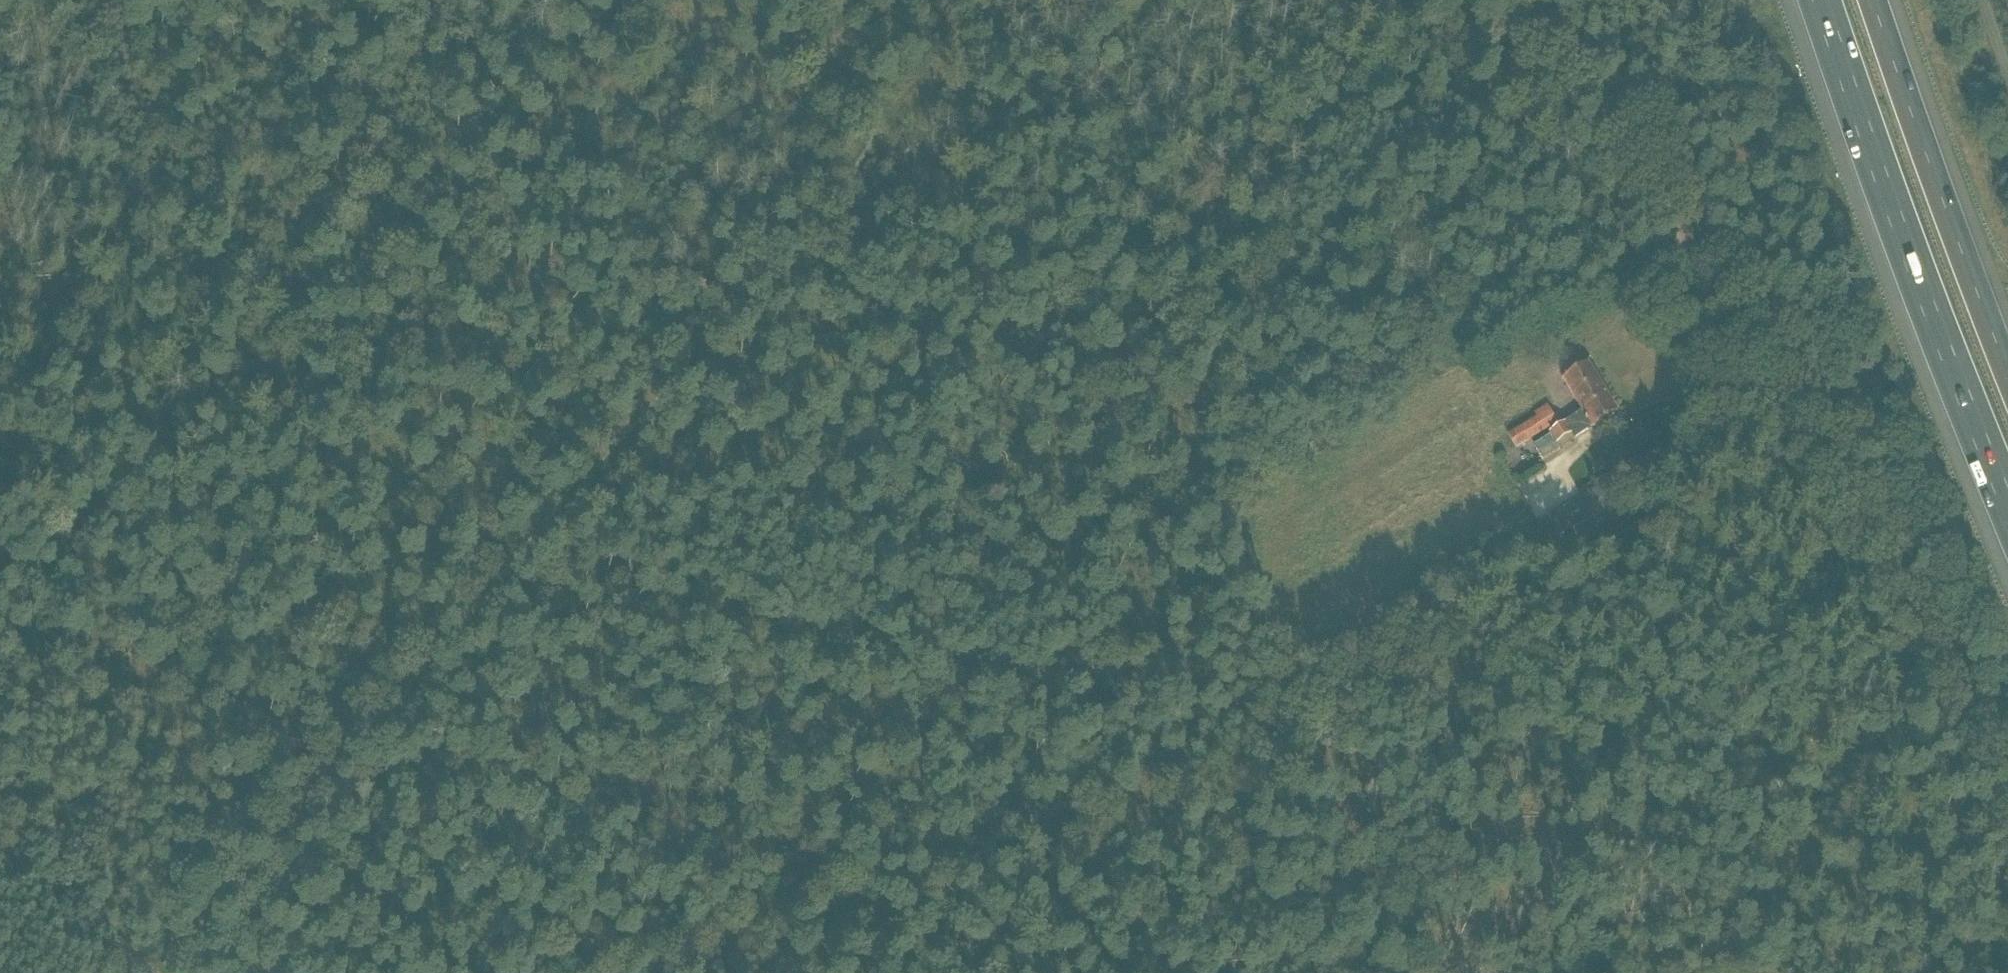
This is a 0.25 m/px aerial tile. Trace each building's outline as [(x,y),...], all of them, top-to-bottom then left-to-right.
[(1617,412),(1588,363),(1563,379),(1582,411),(1549,432),(1551,435),(1554,441),(1570,431),(1574,437),(1617,412)] [(1506,430),(1516,448),(1557,423),(1546,405),(1506,430)] [(1554,441),(1551,435),(1534,445),(1542,458),(1558,447),(1554,441)]
